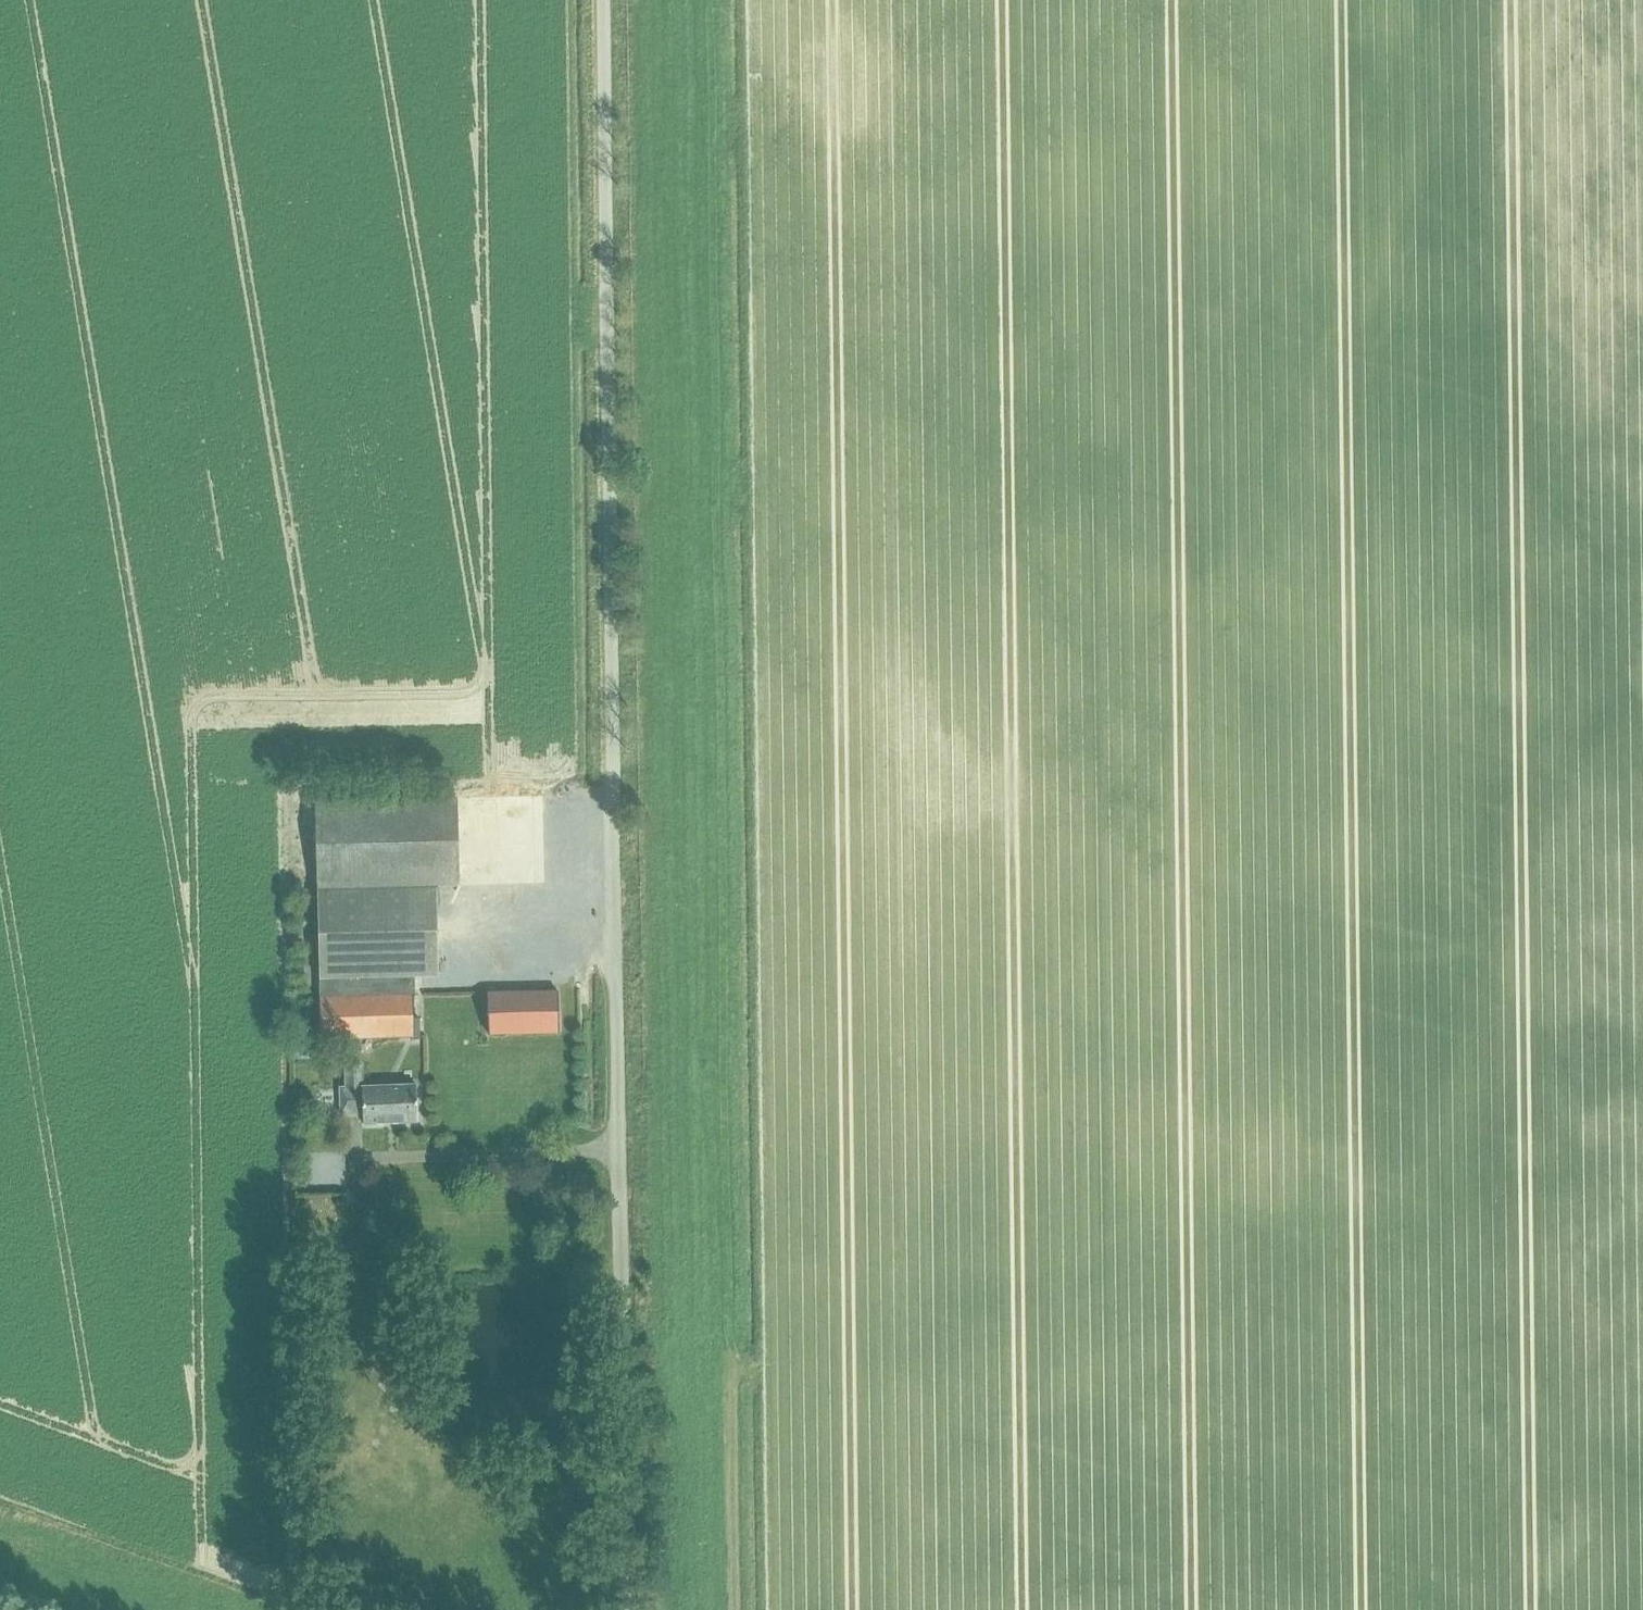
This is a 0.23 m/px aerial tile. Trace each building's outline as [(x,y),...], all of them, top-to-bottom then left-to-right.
[(438,975),(435,886),(458,885),(455,798),(315,802),(317,889),(320,996),(321,996),(322,1037),(414,1035),(413,994),(415,994),(415,975),(438,975)] [(482,872),(510,864),(507,855),(480,863),(482,872)] [(489,1033),(559,1031),(558,990),(488,992),(489,1033)] [(346,1086),(341,1086),(341,1111),(363,1111),(363,1122),(417,1121),(417,1084),(362,1085),(362,1065),(346,1065),(346,1086)]
